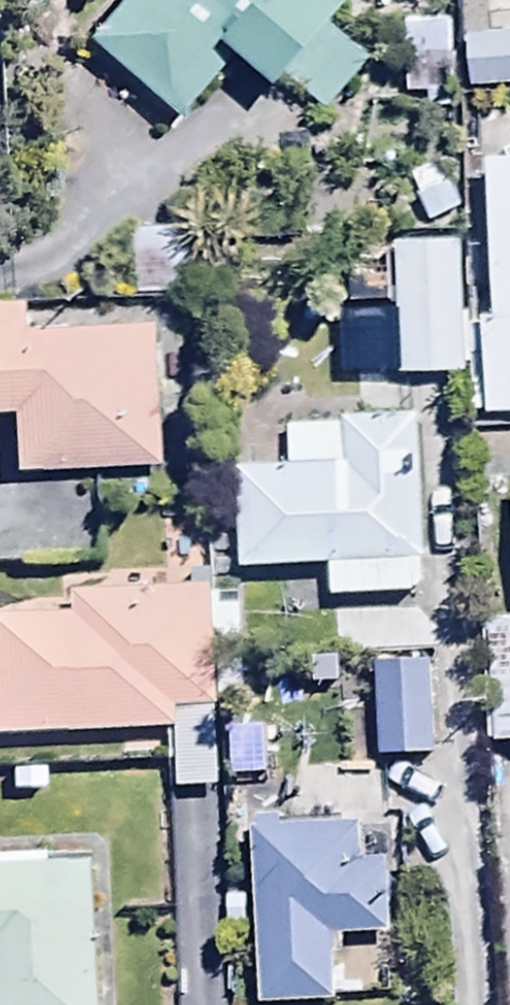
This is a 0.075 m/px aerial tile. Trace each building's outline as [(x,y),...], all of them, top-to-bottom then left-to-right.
[(86,39),(184,118),(244,44),(322,107),(365,55),(329,27),(351,0),(117,0),(86,39)] [(453,18),(405,17),(404,82),(452,83),(453,18)] [(470,33),(472,82),(509,81),(509,32),(470,33)] [(494,155),(498,306),(488,306),(491,414),(509,414),(509,155),(494,155)] [(461,197),(396,197),(398,325),(463,324),(461,197)] [(191,226),(133,229),(136,292),(194,289),(191,226)] [(392,305),(391,251),(351,252),(352,305),(392,305)] [(31,326),(30,301),(0,303),(0,415),(10,414),(12,468),(166,462),(164,395),(188,394),(186,334),(158,335),(158,321),(31,326)] [(392,316),(350,315),(350,361),(392,362),(392,316)] [(421,555),(416,414),(344,416),(345,425),(290,427),(291,462),(273,463),(273,451),(249,452),(250,467),(236,468),(240,573),(332,569),(332,592),(416,589),(414,556),(421,555)] [(176,730),(178,790),(218,788),(215,707),(238,706),(237,665),(216,666),(215,646),(239,645),(237,589),(211,590),(210,568),(192,568),(193,589),(74,593),(74,615),(0,617),(0,736),(176,730)] [(483,574),(488,705),(509,705),(509,574),(483,574)] [(429,613),(369,615),(373,718),(433,716),(429,613)] [(260,829),(254,829),(259,1003),(336,1001),(334,935),(392,933),(390,857),(365,857),(364,825),(285,827),(285,816),(260,817),(260,829)] [(93,865),(40,867),(39,856),(0,857),(0,1004),(98,1004),(93,865)]
